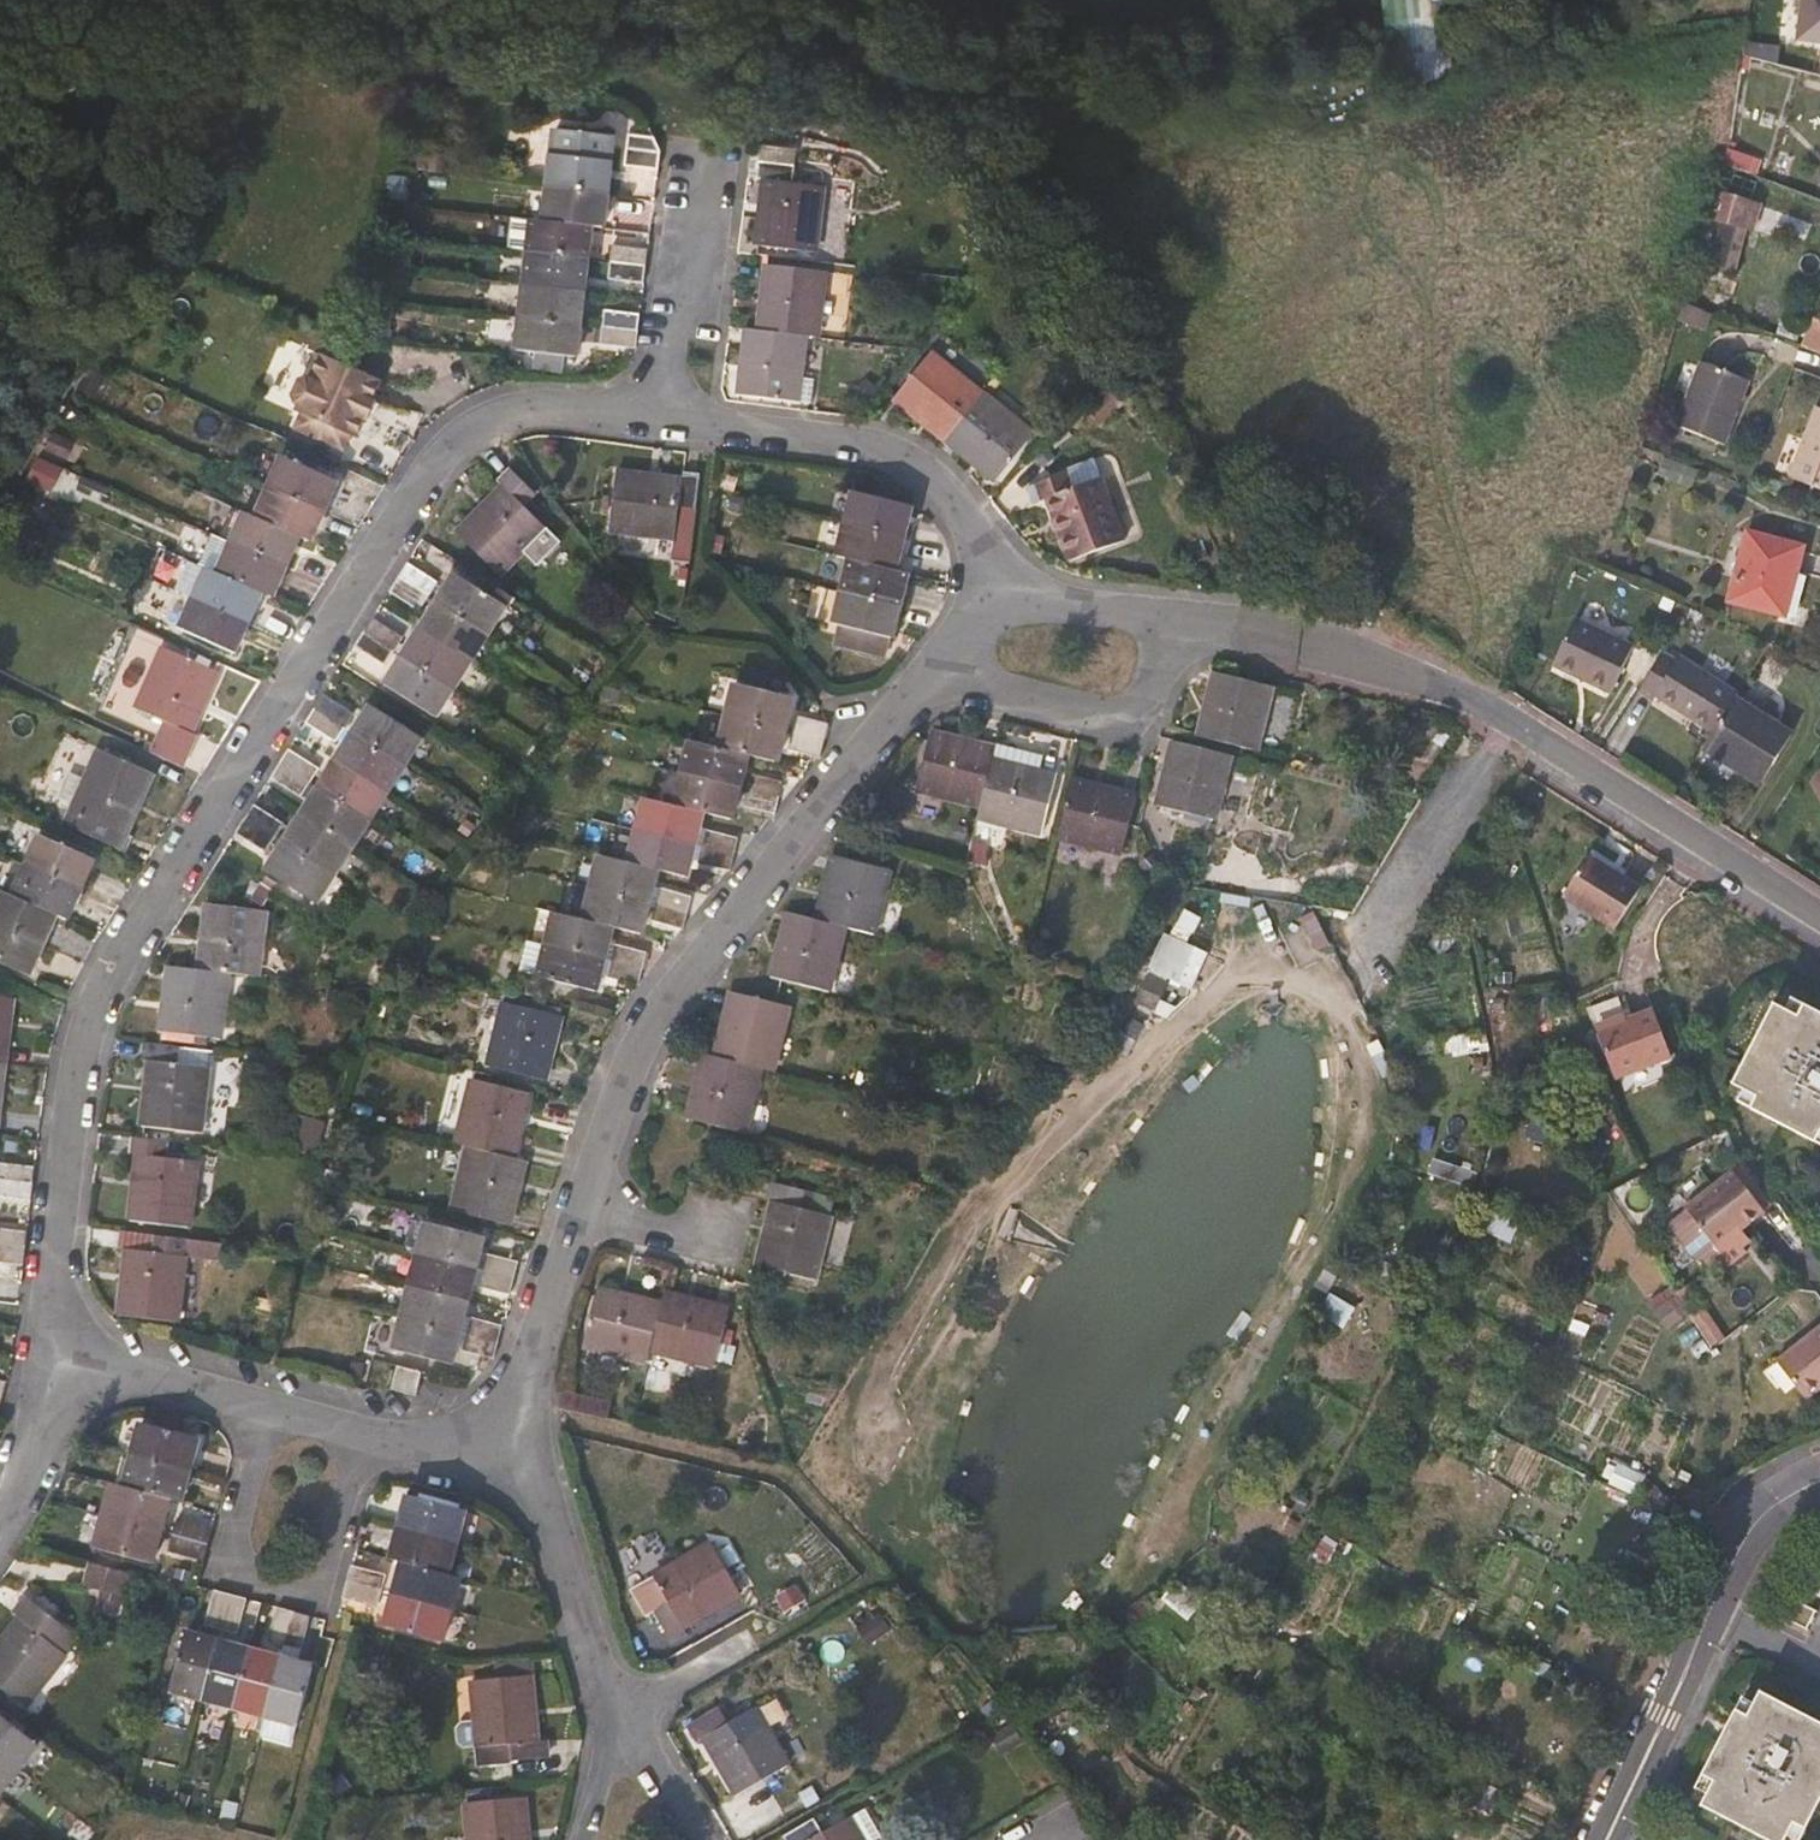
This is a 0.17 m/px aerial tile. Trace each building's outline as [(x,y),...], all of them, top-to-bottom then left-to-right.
[(1450,43),(1433,44),(1432,0),(1387,0),(1389,59),(1415,58),(1415,77),(1451,76),(1450,43)] [(652,137),(630,135),(626,166),(658,170),(661,150),(652,137)] [(1726,163),(1761,174),(1766,159),(1731,147),(1726,163)] [(608,196),(611,163),(553,156),(548,189),(608,196)] [(751,179),(763,181),(757,246),(817,253),(825,187),(793,183),(795,168),(753,162),(751,179)] [(1719,187),(1699,250),(1716,255),(1715,258),(1738,265),(1751,223),(1756,225),(1764,201),(1735,192),(1719,187)] [(604,229),(608,196),(548,189),(544,221),(593,228),(604,229)] [(589,261),(593,228),(544,221),(532,220),(528,254),(589,261)] [(646,268),(648,251),(614,247),(611,264),(646,268)] [(585,293),(589,261),(528,254),(524,285),(585,293)] [(644,284),(646,268),(611,264),(609,279),(644,284)] [(819,338),(826,273),(767,266),(758,331),(807,337),(819,338)] [(581,324),(585,293),(524,285),(520,317),(581,324)] [(1680,318),(1710,330),(1716,314),(1686,303),(1680,318)] [(639,331),(641,316),(606,311),(604,327),(639,331)] [(1819,352),(1819,319),(1812,316),(1801,344),(1819,352)] [(576,358),(581,324),(520,317),(516,350),(576,358)] [(636,348),(639,331),(604,327),(602,343),(636,348)] [(803,376),(807,337),(758,331),(747,330),(739,395),(815,403),(818,378),(803,376)] [(297,405),(358,435),(386,379),(324,349),(297,405)] [(944,442),(983,394),(933,354),(893,402),(944,442)] [(1726,447),(1751,382),(1701,363),(1676,428),(1726,447)] [(996,483),(1034,435),(983,394),(944,442),(996,483)] [(1789,483),(1819,495),(1819,410),(1789,483)] [(311,543),(337,483),(283,458),(255,519),(301,539),(311,543)] [(499,482),(504,487),(458,532),(502,576),(546,530),(524,507),(536,495),(512,471),(499,482)] [(672,561),(689,563),(700,475),(681,473),(680,481),(616,473),(610,533),(675,541),(672,561)] [(1046,504),(1070,565),(1127,543),(1104,481),(1074,492),(1068,478),(1030,492),(1036,507),(1046,504)] [(905,540),(912,510),(854,494),(846,526),(905,540)] [(287,569),(301,539),(255,519),(244,514),(230,545),(287,569)] [(1792,610),(1807,540),(1746,524),(1730,597),(1792,610)] [(897,573),(905,540),(846,526),(838,558),(850,561),(897,573)] [(287,569),(230,545),(217,573),(263,593),(275,598),(287,569)] [(901,608),(909,576),(897,573),(850,561),(842,593),(901,608)] [(430,596),(438,583),(409,564),(400,577),(430,596)] [(249,625),(263,593),(217,573),(207,569),(193,601),(249,625)] [(490,635),(507,608),(456,574),(439,602),(490,635)] [(421,611),(430,596),(400,577),(391,591),(421,611)] [(892,641),(901,608),(842,593),(834,625),(843,627),(837,649),(884,661),(890,640),(892,641)] [(236,654),(249,625),(193,601),(180,628),(236,654)] [(490,635),(439,602),(421,630),(472,662),(490,635)] [(403,637),(374,619),(366,632),(395,651),(403,637)] [(1554,666),(1613,693),(1634,646),(1575,619),(1554,666)] [(472,662),(421,630),(404,657),(455,690),(472,662)] [(385,666),(395,651),(366,632),(356,646),(385,666)] [(220,674),(163,648),(136,709),(166,722),(160,737),(191,751),(197,736),(193,734),(220,674)] [(1711,737),(1737,696),(1671,655),(1645,696),(1711,737)] [(455,690),(404,657),(386,685),(437,718),(455,690)] [(1274,690),(1216,674),(1199,739),(1259,755),(1274,690)] [(787,732),(795,701),(734,686),(726,718),(787,732)] [(354,715),(325,696),(316,711),(345,729),(354,715)] [(1736,767),(1760,782),(1792,731),(1737,696),(1711,737),(1708,741),(1739,761),(1736,767)] [(423,740),(371,707),(353,734),(405,768),(423,740)] [(336,742),(345,729),(316,711),(308,723),(336,742)] [(779,764),(787,732),(726,718),(718,750),(750,758),(779,764)] [(825,741),(828,726),(797,718),(794,734),(825,741)] [(405,768),(353,734),(335,763),(388,796),(405,768)] [(820,759),(825,741),(794,734),(789,751),(820,759)] [(981,810),(996,750),(932,734),(917,794),(981,810)] [(191,751),(160,737),(150,758),(182,771),(191,751)] [(742,790),(750,758),(718,750),(689,744),(681,776),(742,790)] [(1218,823),(1233,759),(1173,744),(1157,808),(1218,823)] [(69,773),(57,798),(60,806),(70,811),(64,822),(127,852),(133,837),(129,835),(155,775),(98,750),(84,781),(69,773)] [(1043,837),(1057,778),(1041,774),(1044,762),(996,750),(981,810),(978,820),(1043,837)] [(309,785),(319,770),(290,751),(280,767),(309,785)] [(388,796),(335,763),(318,791),(370,824),(388,796)] [(309,785),(280,767),(272,778),(302,797),(309,785)] [(733,822),(742,790),(681,776),(672,808),(705,816),(733,822)] [(779,799),(782,783),(752,776),(748,792),(779,799)] [(1136,799),(1073,782),(1059,841),(1123,857),(1136,799)] [(370,824),(318,791),(300,819),(352,852),(370,824)] [(775,814),(779,799),(748,792),(744,807),(775,814)] [(696,848),(705,816),(672,808),(644,801),(636,833),(696,848)] [(274,841),(284,825),(255,806),(245,822),(274,841)] [(335,880),(352,852),(300,819),(282,846),(335,880)] [(274,841),(245,822),(237,833),(266,852),(274,841)] [(689,879),(696,848),(636,833),(628,864),(659,872),(689,879)] [(734,856),(738,839),(706,833),(703,850),(734,856)] [(82,890),(95,861),(40,835),(26,865),(82,890)] [(319,905),(335,880),(282,846),(267,871),(319,905)] [(731,872),(734,856),(703,850),(699,866),(731,872)] [(650,905),(659,872),(628,864),(599,857),(591,890),(650,905)] [(876,937),(891,873),(832,858),(815,922),(847,930),(876,937)] [(1590,859),(1563,902),(1614,934),(1641,891),(1590,859)] [(82,890),(26,865),(12,896),(59,917),(68,921),(82,890)] [(642,936),(650,905),(591,890),(583,922),(614,929),(642,936)] [(687,915),(691,898),(660,890),(656,907),(687,915)] [(59,917),(12,896),(2,892),(0,896),(0,927),(45,947),(59,917)] [(260,979),(268,914),(206,906),(198,971),(231,975),(260,979)] [(683,930),(687,915),(656,907),(652,922),(683,930)] [(1189,938),(1199,917),(1185,910),(1174,931),(1189,938)] [(614,929),(583,922),(554,915),(545,947),(605,962),(614,929)] [(831,994),(847,930),(815,922),(788,915),(772,978),(831,994)] [(45,947),(0,927),(0,962),(31,977),(45,947)] [(1191,989),(1208,952),(1165,931),(1147,968),(1191,989)] [(597,993),(605,962),(545,947),(526,942),(518,973),(597,993)] [(642,971),(645,956),(615,948),(611,963),(642,971)] [(639,986),(642,971),(611,963),(607,978),(639,986)] [(223,1041),(231,975),(198,971),(169,967),(160,1033),(223,1041)] [(774,1074),(790,1010),(732,994),(715,1059),(763,1071),(774,1074)] [(15,1000),(0,998),(0,1065),(7,1066),(15,1000)] [(1792,1002),(1787,1012),(1799,1019),(1805,1008),(1792,1002)] [(562,1019),(502,1004),(487,1067),(546,1082),(562,1019)] [(1655,1004),(1598,1026),(1617,1078),(1675,1056),(1655,1004)] [(1805,1008),(1799,1019),(1787,1012),(1775,1006),(1735,1086),(1746,1092),(1759,1099),(1753,1109),(1818,1144),(1819,1139),(1819,1016),(1805,1008)] [(178,1065),(180,1049),(146,1044),(143,1062),(149,1062),(141,1127),(201,1135),(209,1070),(178,1065)] [(746,1135),(763,1071),(715,1059),(704,1056),(687,1120),(746,1135)] [(515,1159),(530,1097),(471,1081),(455,1145),(467,1148),(515,1159)] [(1741,1102),(1753,1109),(1759,1099),(1746,1092),(1741,1102)] [(168,1144),(133,1139),(131,1155),(137,1156),(129,1221),(191,1229),(199,1164),(166,1160),(168,1144)] [(511,1227),(527,1162),(515,1159),(467,1148),(451,1212),(511,1227)] [(35,1168),(1,1163),(0,1169),(0,1180),(33,1184),(35,1168)] [(1771,1209),(1740,1168),(1734,1173),(1765,1213),(1771,1209)] [(1765,1213),(1734,1173),(1687,1210),(1689,1212),(1732,1267),(1748,1254),(1735,1238),(1765,1213)] [(33,1184),(0,1180),(0,1197),(31,1201),(33,1184)] [(833,1200),(772,1184),(768,1202),(774,1203),(757,1268),(816,1281),(832,1218),(829,1217),(833,1200)] [(1732,1267),(1689,1212),(1670,1226),(1697,1261),(1705,1262),(1709,1267),(1707,1268),(1716,1280),(1720,1280),(1733,1269),(1732,1267)] [(477,1271),(484,1240),(426,1224),(418,1256),(477,1271)] [(27,1234),(0,1230),(0,1247),(25,1250),(27,1234)] [(155,1253),(157,1238),(122,1233),(120,1250),(126,1251),(118,1315),(179,1323),(188,1257),(155,1253)] [(25,1250),(0,1247),(0,1263),(23,1266),(25,1250)] [(469,1302),(477,1271),(418,1256),(410,1287),(469,1302)] [(513,1280),(517,1264),(488,1257),(484,1272),(513,1280)] [(509,1296),(513,1280),(484,1272),(480,1288),(509,1296)] [(461,1334),(469,1302),(410,1287),(402,1319),(461,1334)] [(651,1354),(662,1304),(599,1289),(584,1351),(648,1366),(651,1354)] [(715,1369),(728,1310),(664,1294),(662,1304),(651,1354),(715,1369)] [(1714,1350),(1726,1340),(1706,1310),(1693,1318),(1714,1350)] [(453,1366),(461,1334),(402,1319),(395,1351),(453,1366)] [(497,1343),(501,1327),(472,1320),(468,1335),(497,1343)] [(1819,1331),(1776,1366),(1806,1404),(1819,1393),(1819,1331)] [(493,1358),(497,1343),(468,1335),(464,1351),(493,1358)] [(415,1396),(420,1375),(397,1369),(392,1391),(415,1396)] [(192,1473),(200,1441),(141,1425),(132,1457),(192,1473)] [(183,1505),(192,1473),(132,1457),(123,1488),(171,1501),(183,1505)] [(162,1533),(171,1501),(123,1488),(112,1486),(104,1517),(162,1533)] [(458,1545),(466,1513),(407,1497),(399,1529),(458,1545)] [(153,1565),(162,1533),(104,1517),(95,1549),(153,1565)] [(208,1545),(212,1530),(179,1521),(175,1537),(208,1545)] [(450,1577),(458,1545),(399,1529),(390,1561),(402,1564),(450,1577)] [(202,1562),(208,1545),(175,1537),(171,1553),(202,1562)] [(740,1596),(711,1546),(641,1586),(673,1643),(687,1635),(684,1630),(740,1596)] [(84,1563),(81,1586),(98,1588),(95,1611),(122,1614),(127,1568),(84,1563)] [(453,1613),(462,1581),(450,1577),(402,1564),(394,1597),(453,1613)] [(380,1593),(384,1577),(352,1569),(348,1584),(380,1593)] [(377,1607),(380,1593),(348,1584),(344,1599),(377,1607)] [(222,1630),(231,1597),(215,1592),(207,1626),(222,1630)] [(238,1634),(246,1601),(231,1597),(222,1630),(238,1634)] [(444,1644),(453,1613),(394,1597),(385,1628),(444,1644)] [(1816,1613),(1796,1602),(1787,1619),(1808,1629),(1816,1613)] [(25,1603),(14,1616),(19,1619),(0,1643),(0,1689),(26,1709),(67,1657),(42,1637),(52,1624),(25,1603)] [(287,1648),(296,1615),(279,1610),(269,1643),(287,1648)] [(292,1747),(313,1668),(297,1664),(310,1618),(296,1615),(287,1648),(284,1660),(268,1719),(262,1740),(292,1747)] [(203,1702),(219,1643),(186,1634),(170,1693),(203,1702)] [(236,1710),(252,1652),(219,1643),(203,1702),(236,1710)] [(268,1719),(284,1660),(252,1652),(236,1710),(268,1719)] [(532,1677),(471,1683),(477,1749),(510,1746),(512,1762),(546,1758),(544,1743),(539,1744),(532,1677)] [(1761,1694),(1756,1705),(1749,1718),(1738,1712),(1704,1776),(1716,1782),(1709,1796),(1703,1806),(1769,1839),(1787,1839),(1789,1836),(1796,1823),(1807,1829),(1819,1803),(1819,1724),(1761,1694)] [(1744,1699),(1738,1712),(1749,1718),(1756,1705),(1744,1699)] [(703,1739),(737,1798),(788,1767),(755,1709),(728,1724),(720,1711),(689,1729),(697,1742),(703,1739)] [(0,1715),(0,1756),(20,1772),(39,1747),(0,1715)] [(20,1772),(0,1756),(0,1797),(20,1772)] [(1716,1782),(1704,1776),(1697,1790),(1709,1796),(1716,1782)] [(465,1806),(468,1839),(529,1839),(525,1800),(465,1806)] [(815,1822),(784,1839),(875,1839),(882,1835),(867,1809),(823,1835),(815,1822)] [(1796,1823),(1789,1836),(1796,1839),(1801,1839),(1807,1829),(1796,1823)]
